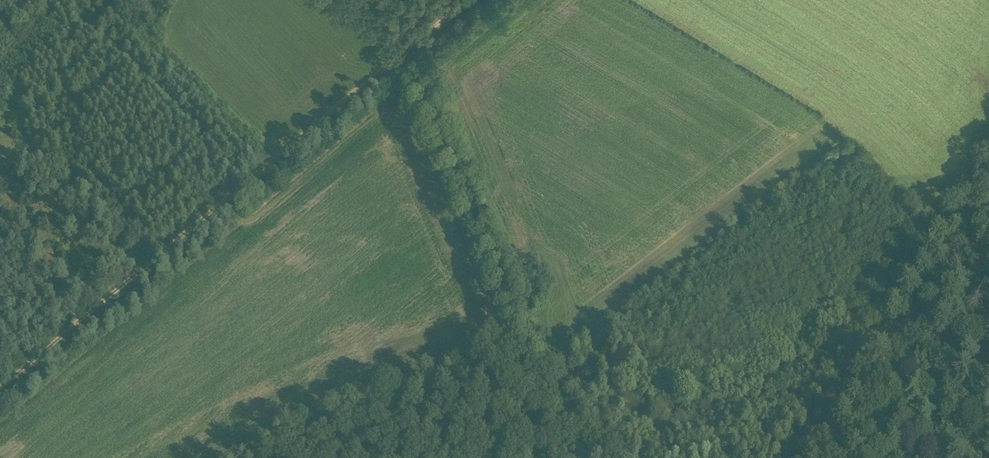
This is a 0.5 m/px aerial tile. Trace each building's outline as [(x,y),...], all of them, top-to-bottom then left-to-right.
[(84,93),(89,99),(95,94),(90,88),(84,93)]
